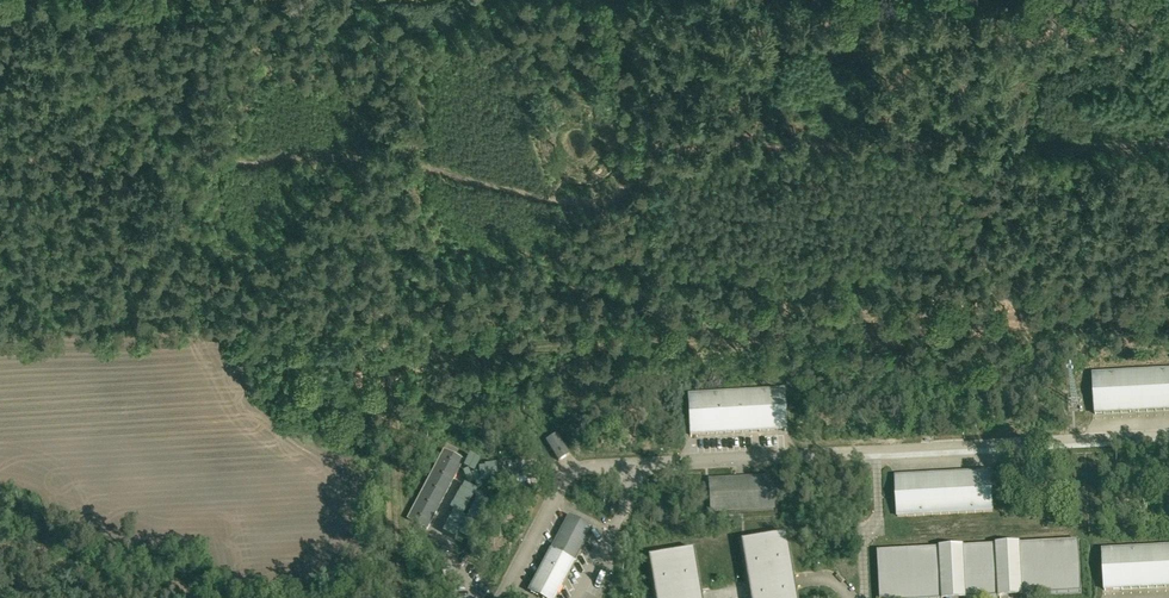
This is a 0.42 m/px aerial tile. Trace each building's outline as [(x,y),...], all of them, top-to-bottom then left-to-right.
[(1168,411),(1168,371),(1092,374),(1094,416),(1168,411)] [(689,436),(787,431),(785,391),(687,396),(689,436)] [(570,456),(558,437),(547,444),(559,463),(570,456)] [(429,531),(465,460),(443,450),(407,520),(429,531)] [(897,518),(994,512),(992,472),(895,476),(897,518)] [(551,551),(550,550),(528,592),(539,597),(556,597),(574,563),(574,562),(593,529),(569,516),(551,551)] [(751,597),(797,597),(786,535),(741,542),(751,597)] [(999,597),(1023,596),(1023,595),(1081,592),(1079,541),(1020,544),(1020,543),(996,544),(996,546),(964,547),(964,546),(939,547),(939,548),(878,551),(880,597),(982,597),(999,597)] [(1102,549),(1103,591),(1168,588),(1168,546),(1102,549)] [(656,597),(702,597),(694,551),(649,558),(656,597)]
